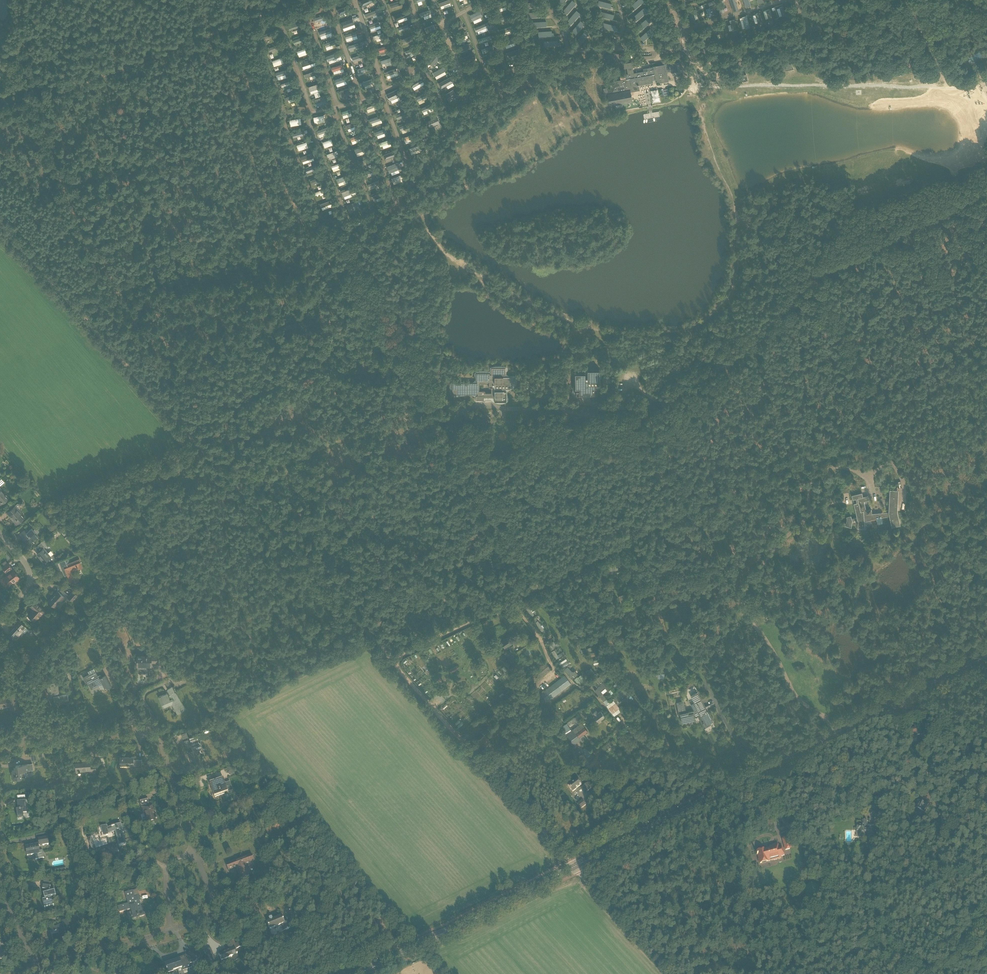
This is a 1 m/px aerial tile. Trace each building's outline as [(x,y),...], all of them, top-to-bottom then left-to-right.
[(572,0),(563,11),(565,12),(563,13),(566,15),(567,14),(576,4),(572,0)] [(599,0),(597,5),(610,9),(612,4),(599,0)] [(632,5),(635,9),(645,0),(638,0),(632,5)] [(733,11),(738,10),(735,0),(730,0),(733,11)] [(504,3),(493,6),(494,10),(499,9),(500,12),(506,9),(505,7),(506,6),(504,3)] [(350,5),(337,10),(339,15),(352,10),(350,5)] [(779,8),(777,9),(779,17),(782,16),(786,15),(783,6),(779,7),(779,8)] [(636,17),(634,19),(636,21),(637,19),(638,20),(648,11),(645,7),(634,16),(636,17)] [(432,9),(420,14),(421,18),(423,17),(431,14),(433,13),(432,9)] [(375,10),(365,14),(366,18),(377,14),(375,10)] [(576,10),(567,21),(569,22),(568,23),(570,25),(571,24),(580,14),(576,10)] [(407,11),(394,16),(395,21),(398,20),(399,22),(407,20),(406,17),(409,16),(407,11)] [(480,11),(470,15),(473,21),(474,23),(482,20),(480,18),(482,17),(480,11)] [(601,11),(599,16),(613,20),(614,15),(601,11)] [(750,28),(746,15),(741,17),(742,18),(745,28),(745,29),(750,28)] [(647,18),(637,27),(641,30),(651,22),(647,18)] [(352,19),(341,23),(343,28),(354,24),(352,19)] [(730,25),(728,25),(729,31),(732,30),(732,31),(736,29),(733,19),(729,21),(730,25)] [(460,20),(452,26),(455,30),(463,24),(460,20)] [(581,21),(572,31),(576,34),(584,24),(581,21)] [(969,23),(972,29),(977,26),(975,21),(969,23)] [(487,23),(475,28),(476,32),(478,31),(487,27),(489,27),(487,23)] [(603,23),(602,28),(615,31),(616,26),(603,23)] [(650,28),(640,37),(643,41),(653,32),(650,28)] [(330,29),(319,32),(321,39),(332,35),(330,29)] [(466,31),(453,37),(455,40),(456,40),(457,42),(468,38),(467,35),(466,31)] [(585,31),(576,41),(578,43),(576,44),(578,46),(580,44),(589,34),(585,31)] [(355,32),(345,35),(347,42),(357,38),(355,32)] [(514,38),(503,42),(504,46),(505,46),(506,48),(516,45),(515,42),(514,38)] [(335,40),(325,44),(327,50),(333,48),(332,45),(336,44),(335,40)] [(469,43),(458,48),(459,52),(470,47),(469,43)] [(386,46),(376,49),(377,53),(380,52),(381,55),(385,54),(384,51),(387,50),(386,46)] [(517,49),(506,53),(507,58),(512,56),(511,57),(512,59),(513,60),(520,57),(518,54),(519,54),(517,49)] [(339,52),(326,57),(328,61),(329,61),(330,64),(342,59),(341,56),(339,52)] [(435,52),(427,62),(433,67),(441,56),(435,52)] [(475,53),(462,58),(464,63),(471,60),(471,62),(477,60),(476,58),(475,53)] [(23,55),(16,55),(16,58),(13,58),(13,64),(15,64),(15,65),(22,65),(23,55)] [(391,57),(381,61),(382,64),(385,63),(386,66),(393,64),(391,57)] [(314,58),(301,63),(302,66),(303,69),(317,65),(316,62),(314,58)] [(653,80),(655,80),(660,83),(668,81),(665,64),(653,66),(653,69),(634,73),(632,67),(641,65),(640,61),(624,64),(625,68),(627,68),(628,74),(625,74),(626,76),(620,77),(620,80),(611,82),(611,83),(610,83),(611,84),(607,85),(608,88),(603,89),(605,97),(608,97),(609,106),(632,102),(630,92),(640,90),(639,85),(653,83),(653,80)] [(369,65),(357,70),(359,74),(370,69),(369,65)] [(477,65),(467,69),(469,73),(479,69),(477,65)] [(443,67),(433,73),(435,77),(436,79),(446,74),(445,71),(443,67)] [(346,76),(335,80),(336,84),(337,87),(347,84),(346,81),(348,80),(346,76)] [(421,77),(409,84),(412,88),(413,87),(414,90),(425,84),(423,81),(424,81),(421,77)] [(450,77),(439,83),(441,88),(446,85),(448,89),(454,85),(452,82),(453,82),(450,77)] [(319,83),(308,87),(310,91),(311,94),(321,90),(321,88),(319,83)] [(579,88),(581,95),(588,93),(586,86),(579,88)] [(350,88),(339,91),(341,98),(352,94),(350,88)] [(397,89),(387,94),(390,101),(391,100),(399,97),(400,96),(397,89)] [(453,89),(445,95),(449,102),(457,97),(453,89)] [(426,92),(416,97),(418,101),(426,97),(428,96),(426,92)] [(324,97),(314,100),(315,104),(316,106),(324,103),(323,101),(325,100),(324,97)] [(377,100),(364,105),(366,110),(367,109),(378,105),(377,100)] [(431,104),(421,108),(423,112),(426,110),(428,110),(430,112),(434,111),(432,108),(433,108),(431,104)] [(407,111),(396,115),(397,119),(408,115),(407,111)] [(437,117),(427,121),(430,127),(439,123),(437,117)] [(322,141),(324,148),(332,145),(330,139),(322,141)] [(306,142),(296,145),(298,151),(308,148),(306,142)] [(395,150),(383,155),(385,160),(397,155),(395,150)] [(312,153),(300,157),(302,162),(303,162),(313,158),(314,158),(312,153)] [(398,163),(387,167),(389,173),(391,173),(398,170),(400,169),(398,163)] [(347,175),(336,179),(338,183),(349,179),(347,175)] [(323,176),(310,180),(312,185),(324,180),(323,176)] [(354,187),(342,192),(343,196),(344,196),(355,192),(354,187)] [(356,201),(347,205),(350,212),(359,209),(356,201)] [(502,377),(502,375),(505,375),(505,368),(491,368),(491,374),(490,374),(490,373),(476,373),(476,381),(477,381),(477,383),(452,383),(452,394),(477,394),(477,396),(476,396),(476,400),(484,400),(484,397),(494,397),(494,402),(506,402),(506,391),(503,391),(503,389),(510,389),(510,377),(502,377)] [(588,378),(585,378),(585,374),(575,374),(575,389),(577,389),(577,391),(576,391),(576,395),(583,395),(583,394),(589,394),(589,395),(594,395),(594,389),(596,389),(596,386),(600,386),(600,371),(588,371),(588,378)] [(805,490),(804,482),(796,483),(796,491),(805,490)] [(847,521),(845,524),(851,526),(852,524),(852,521),(857,520),(858,524),(858,529),(865,528),(865,521),(877,519),(878,524),(883,523),(882,517),(890,516),(892,526),(899,525),(896,511),(896,503),(897,489),(892,489),(890,489),(889,503),(889,512),(872,514),(871,509),(867,510),(866,510),(864,501),(863,497),(862,493),(852,495),(853,499),(856,499),(857,503),(854,503),(857,517),(853,518),(852,519),(851,516),(847,517),(847,518),(847,519),(847,520),(847,521)] [(8,497),(7,498),(6,496),(5,495),(0,490),(0,505),(9,498),(8,497)] [(15,505),(7,512),(6,513),(7,512),(12,518),(11,518),(16,524),(24,517),(17,508),(20,505),(23,505),(23,503),(22,501),(19,501),(18,504),(17,503),(15,505)] [(20,534),(24,539),(25,538),(26,540),(28,539),(31,543),(38,537),(36,534),(39,532),(36,528),(33,530),(32,528),(26,533),(24,530),(20,534)] [(50,543),(48,541),(50,539),(48,536),(41,542),(45,547),(50,543)] [(46,560),(47,560),(50,563),(55,558),(54,557),(51,556),(44,548),(37,554),(41,558),(40,558),(44,563),(46,561),(47,561),(46,560)] [(608,570),(613,569),(617,569),(617,565),(621,565),(620,564),(622,563),(625,562),(623,556),(620,557),(614,558),(614,561),(607,562),(608,570)] [(83,568),(79,559),(61,566),(65,574),(65,573),(66,573),(71,584),(79,581),(77,577),(77,578),(74,579),(70,571),(77,568),(78,570),(83,568)] [(4,577),(3,576),(0,579),(0,582),(4,586),(8,583),(9,584),(15,580),(16,581),(19,578),(13,570),(12,571),(11,568),(7,563),(1,568),(5,573),(7,571),(9,573),(4,577)] [(642,584),(645,591),(640,593),(643,598),(651,593),(652,592),(650,589),(649,589),(648,588),(645,583),(642,584)] [(58,591),(56,593),(54,596),(53,596),(50,599),(50,600),(49,601),(56,607),(62,600),(64,602),(68,597),(72,601),(77,595),(73,591),(69,596),(62,589),(59,592),(58,591)] [(549,600),(553,598),(551,595),(544,599),(546,604),(550,602),(549,600)] [(28,615),(26,617),(31,621),(34,618),(36,620),(35,621),(40,615),(41,616),(45,611),(35,601),(31,606),(32,607),(34,609),(32,611),(28,615)] [(527,606),(524,608),(531,617),(534,614),(527,606)] [(16,638),(26,627),(18,620),(14,625),(15,626),(10,633),(16,638)] [(544,630),(538,621),(535,623),(541,631),(544,630)] [(509,636),(500,642),(504,648),(513,642),(509,636)] [(546,642),(551,650),(559,645),(558,643),(555,644),(553,641),(550,643),(549,640),(546,642)] [(117,660),(123,657),(119,650),(114,652),(117,660)] [(551,652),(555,660),(565,654),(563,651),(557,655),(556,653),(554,650),(551,652)] [(146,665),(151,665),(151,661),(156,661),(156,663),(162,664),(162,656),(156,656),(156,657),(151,657),(151,656),(147,656),(147,655),(146,655),(146,656),(138,656),(138,658),(137,658),(137,661),(138,661),(138,664),(146,664),(146,665)] [(545,663),(526,678),(531,684),(550,668),(545,663)] [(562,669),(565,671),(572,679),(578,674),(575,671),(574,671),(572,671),(568,667),(570,665),(569,664),(562,669)] [(585,671),(590,678),(595,674),(593,671),(590,673),(588,669),(585,671)] [(608,680),(613,676),(608,669),(606,671),(607,672),(604,675),(608,680)] [(91,689),(99,684),(99,683),(101,681),(106,689),(111,686),(105,675),(101,677),(100,678),(98,674),(98,675),(95,670),(95,671),(83,678),(86,682),(87,681),(91,689)] [(187,672),(181,674),(185,682),(190,679),(191,679),(187,672)] [(578,682),(580,684),(587,679),(585,677),(584,678),(581,675),(578,677),(577,677),(574,679),(577,683),(578,682)] [(564,676),(540,695),(546,702),(570,684),(564,676)] [(613,693),(599,676),(595,680),(600,685),(597,687),(597,688),(594,691),(599,696),(602,693),(601,691),(603,689),(605,691),(606,690),(611,695),(613,693)] [(616,689),(621,686),(616,680),(611,683),(616,689)] [(49,697),(53,697),(54,701),(68,699),(67,693),(59,695),(57,682),(46,684),(49,697)] [(170,701),(172,704),(178,714),(182,711),(186,709),(172,686),(168,689),(170,692),(161,696),(160,696),(158,697),(162,705),(170,701)] [(607,699),(603,702),(613,716),(621,710),(618,705),(629,697),(623,689),(617,693),(618,695),(613,699),(614,700),(610,703),(607,699)] [(687,712),(686,712),(684,701),(676,702),(679,714),(680,714),(682,723),(695,720),(694,717),(698,716),(704,728),(711,725),(710,723),(713,721),(715,725),(712,720),(711,720),(708,712),(707,711),(704,712),(703,709),(706,708),(698,692),(690,696),(694,702),(690,704),(694,710),(687,712)] [(15,694),(9,695),(9,697),(0,698),(0,707),(4,706),(6,706),(8,705),(10,705),(11,709),(17,708),(15,694)] [(600,711),(598,713),(596,711),(592,713),(594,716),(593,716),(598,722),(605,716),(600,711)] [(567,722),(570,726),(582,718),(579,714),(567,722)] [(631,729),(632,730),(644,721),(643,719),(631,729)] [(573,729),(580,737),(587,731),(581,723),(573,729)] [(564,732),(570,729),(567,724),(561,727),(564,732)] [(911,729),(912,730),(909,731),(910,736),(911,740),(917,738),(916,735),(920,734),(919,731),(921,731),(920,724),(915,725),(916,728),(911,729)] [(580,737),(573,729),(566,735),(572,743),(580,737)] [(202,732),(197,734),(190,736),(191,739),(184,741),(185,745),(189,744),(189,743),(191,743),(193,747),(201,744),(200,741),(205,739),(202,732)] [(490,742),(485,735),(478,741),(484,748),(490,742)] [(604,747),(606,748),(608,751),(616,744),(612,740),(604,747)] [(194,750),(192,751),(188,752),(191,761),(199,758),(197,754),(196,755),(194,750)] [(120,757),(120,765),(130,764),(130,767),(142,767),(142,759),(134,759),(134,757),(120,757)] [(75,763),(76,771),(78,771),(81,771),(81,770),(90,770),(91,771),(89,772),(90,773),(96,772),(96,765),(90,765),(90,758),(82,759),(83,762),(75,763)] [(910,769),(914,766),(910,760),(905,763),(910,769)] [(16,766),(16,770),(12,770),(13,774),(12,774),(13,781),(20,780),(20,778),(26,777),(25,771),(33,769),(32,763),(16,766)] [(209,782),(214,796),(228,792),(233,791),(230,782),(225,783),(223,778),(209,782)] [(577,779),(573,782),(572,780),(567,784),(569,787),(572,792),(576,789),(576,788),(582,784),(577,779)] [(587,783),(583,786),(587,792),(591,788),(587,783)] [(147,797),(140,798),(140,800),(141,806),(142,806),(142,807),(144,813),(145,813),(146,818),(147,822),(150,821),(156,820),(157,820),(156,815),(154,815),(152,805),(148,806),(147,804),(148,804),(147,799),(147,797)] [(577,804),(581,808),(586,805),(582,800),(577,804)] [(918,800),(916,804),(913,811),(917,813),(919,809),(924,812),(927,804),(918,800)] [(26,801),(17,801),(18,810),(17,810),(17,817),(24,817),(23,813),(27,813),(26,801)] [(801,810),(808,812),(810,806),(803,803),(801,810)] [(866,821),(862,821),(862,826),(857,826),(857,831),(859,831),(859,834),(867,834),(873,834),(873,829),(866,829),(866,821)] [(112,827),(107,828),(106,825),(101,826),(104,836),(109,834),(108,833),(116,831),(120,845),(126,844),(124,839),(132,837),(125,823),(114,826),(112,826),(112,827)] [(37,843),(30,844),(30,846),(26,847),(27,855),(35,854),(35,859),(44,858),(43,850),(39,851),(38,845),(43,845),(49,844),(47,836),(46,837),(45,833),(42,833),(43,839),(37,840),(37,843)] [(782,838),(785,850),(790,849),(790,848),(791,848),(790,844),(789,841),(790,841),(788,836),(782,838),(783,838),(782,838)] [(782,848),(779,849),(777,844),(769,846),(770,849),(765,850),(765,849),(756,851),(757,855),(758,855),(760,863),(768,861),(767,859),(777,857),(777,858),(781,858),(781,856),(784,855),(782,848)] [(241,878),(251,875),(246,863),(254,860),(251,854),(226,864),(228,870),(236,867),(241,878)] [(45,898),(46,898),(47,899),(42,900),(44,908),(49,907),(51,907),(50,907),(54,906),(52,897),(51,897),(51,896),(56,895),(54,891),(49,892),(49,890),(50,890),(51,886),(43,885),(42,889),(44,889),(45,893),(44,893),(45,898)] [(125,893),(128,904),(118,907),(120,912),(131,909),(132,915),(137,914),(138,916),(138,917),(145,915),(142,907),(141,907),(139,901),(140,900),(137,889),(133,891),(133,890),(125,893)] [(293,920),(290,921),(289,921),(285,923),(282,915),(272,919),(272,917),(269,918),(270,920),(267,922),(270,929),(280,925),(283,931),(292,927),(295,926),(293,920)] [(229,942),(230,946),(228,947),(230,950),(229,950),(228,950),(227,950),(227,951),(219,954),(221,961),(232,956),(235,962),(240,959),(235,949),(241,947),(239,942),(235,944),(234,940),(229,942)] [(201,955),(196,952),(192,949),(189,954),(196,960),(197,961),(201,955)] [(179,959),(165,964),(167,969),(167,970),(168,971),(168,973),(173,972),(173,970),(181,967),(182,967),(183,971),(192,968),(190,963),(195,962),(196,960),(193,958),(189,954),(179,958),(179,959)]
